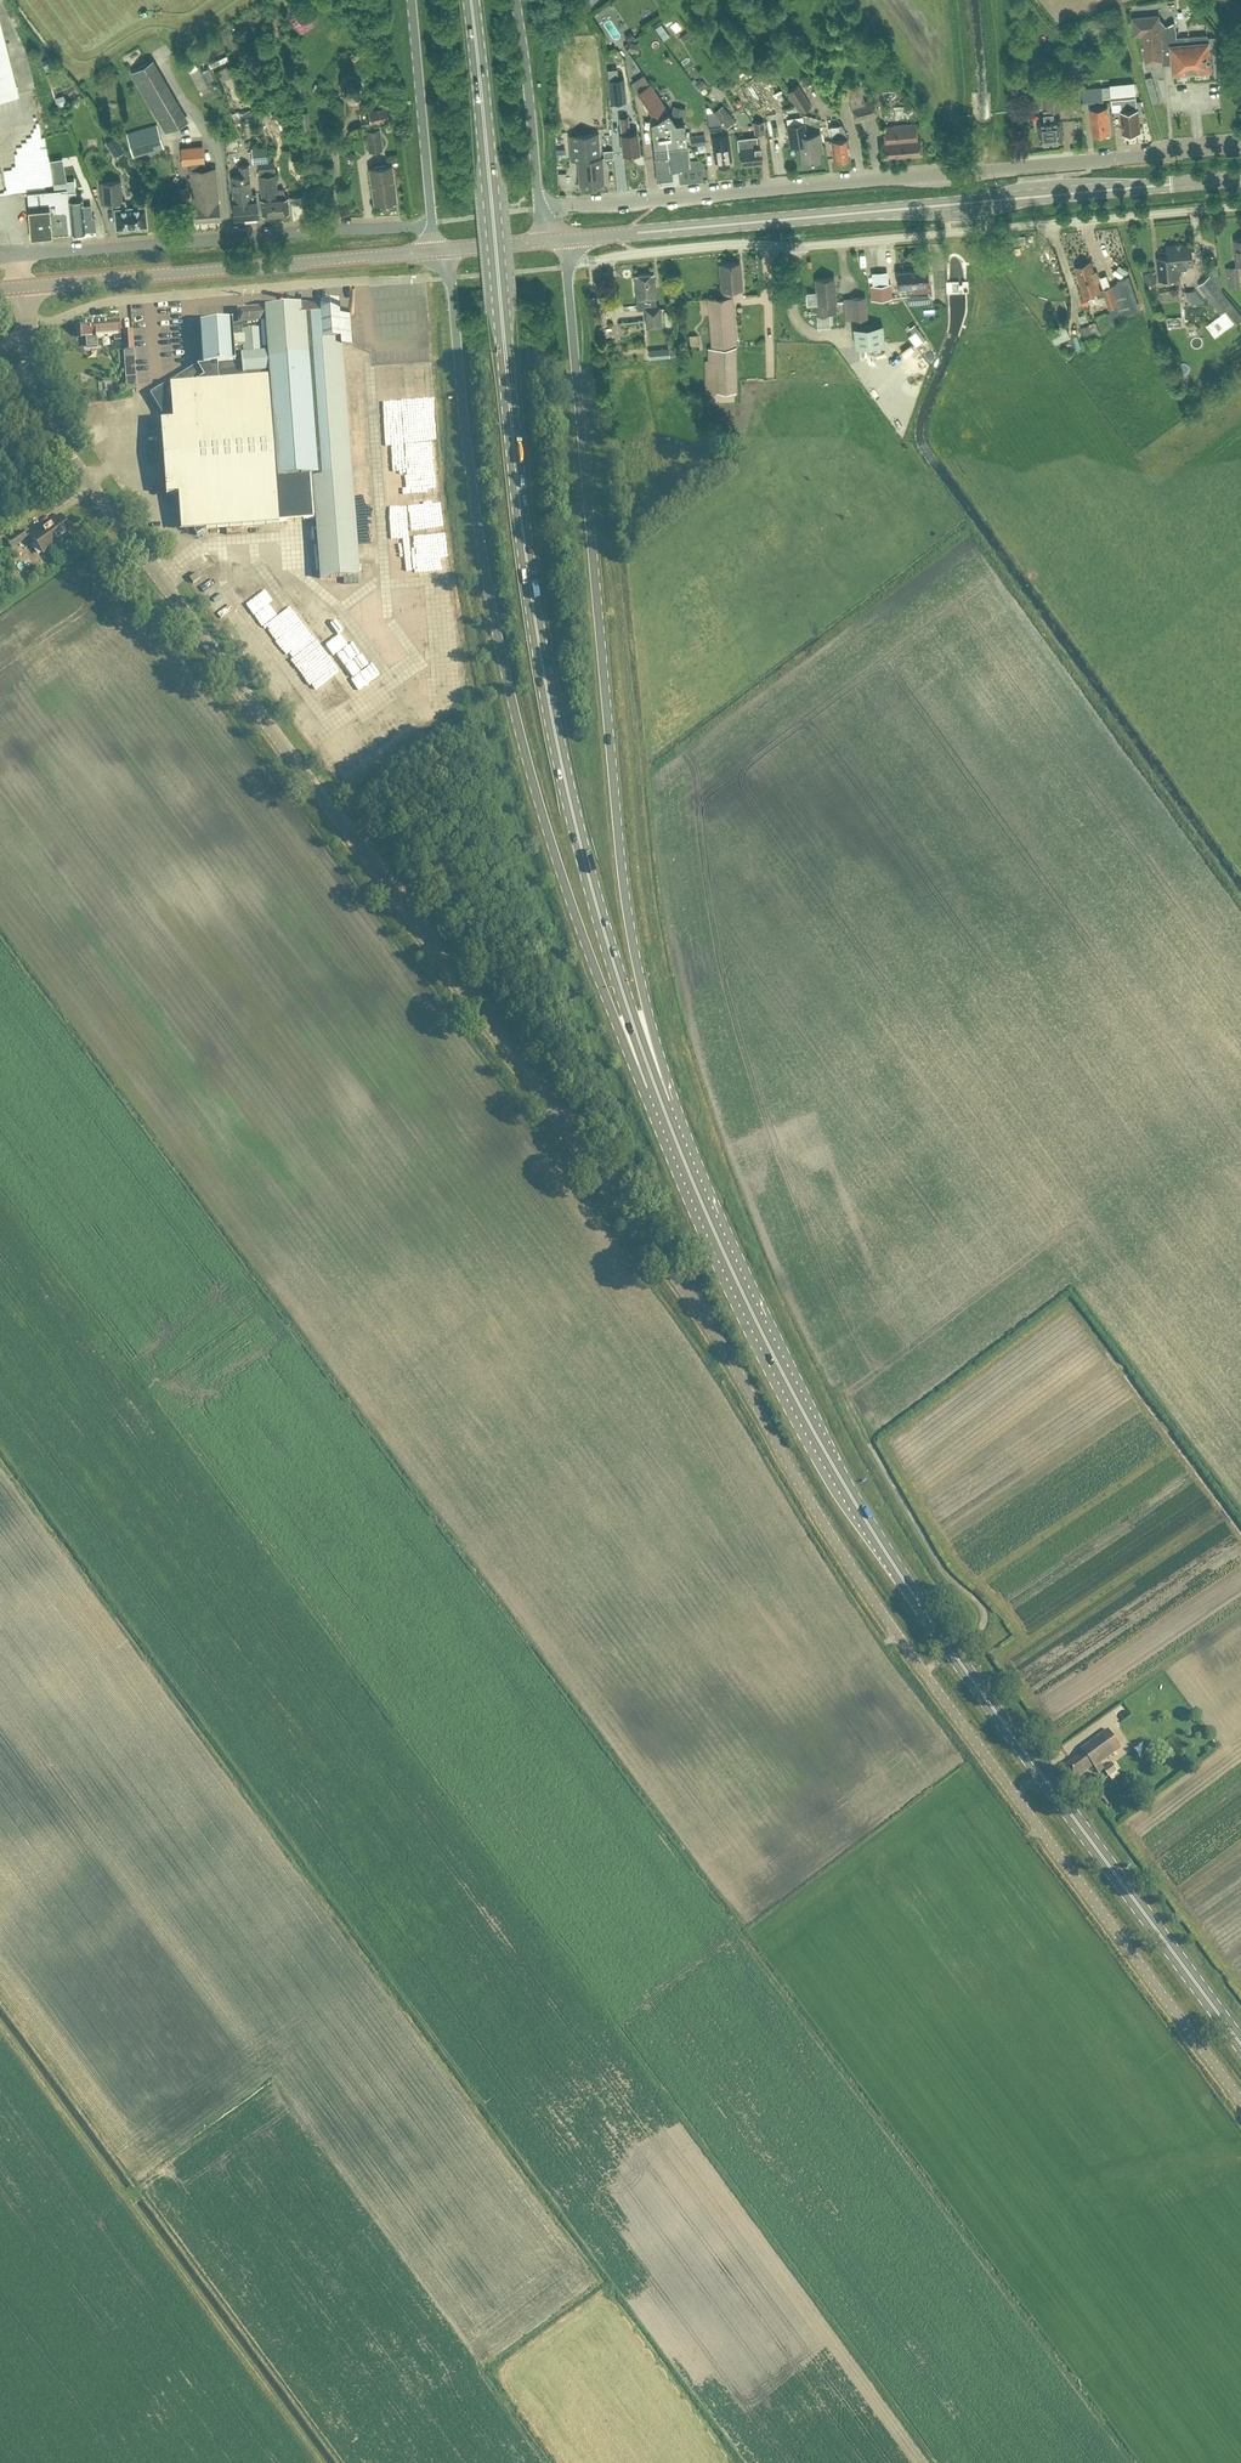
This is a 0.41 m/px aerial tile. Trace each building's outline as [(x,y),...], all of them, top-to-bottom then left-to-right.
[(1235,22),(1240,18),(1240,1),(1240,0),(1239,1),(1238,0),(1220,0),(1235,22)] [(1143,33),(1145,60),(1161,59),(1162,60),(1173,59),(1173,72),(1210,68),(1208,44),(1208,36),(1207,34),(1176,36),(1176,30),(1175,24),(1173,20),(1166,24),(1163,21),(1159,18),(1159,14),(1132,16),(1134,34),(1143,33)] [(17,93),(0,24),(0,97),(17,93)] [(232,33),(238,37),(243,29),(236,26),(232,33)] [(628,40),(634,36),(630,30),(624,34),(628,40)] [(238,59),(247,58),(247,50),(237,50),(238,59)] [(51,55),(41,61),(47,71),(57,65),(51,55)] [(227,64),(217,69),(222,80),(232,76),(227,64)] [(744,79),(752,71),(747,66),(739,74),(744,79)] [(616,67),(606,68),(607,71),(610,102),(625,101),(623,77),(617,77),(616,67)] [(357,94),(361,88),(361,79),(353,73),(345,74),(340,80),(341,90),(348,96),(349,105),(358,104),(357,94)] [(1152,76),(1147,77),(1153,102),(1159,101),(1152,76)] [(694,84),(703,96),(707,93),(708,90),(705,86),(706,85),(701,79),(694,84)] [(1130,133),(1132,131),(1139,131),(1137,108),(1136,108),(1133,81),(1111,83),(1112,99),(1120,98),(1123,132),(1125,132),(1127,133),(1130,133)] [(674,122),(653,90),(649,83),(637,91),(659,125),(650,126),(655,157),(653,157),(655,170),(656,181),(672,179),(671,169),(689,167),(684,121),(674,122)] [(786,90),(800,111),(810,105),(796,83),(786,90)] [(1053,108),(1065,107),(1063,83),(1041,85),(1045,120),(1038,121),(1040,141),(1062,138),(1060,119),(1054,120),(1053,108)] [(321,93),(323,88),(321,84),(315,84),(313,89),(316,94),(321,93)] [(1083,102),(1103,100),(1102,85),(1082,87),(1083,102)] [(850,104),(854,120),(876,114),(872,99),(863,101),(860,87),(847,90),(851,104),(850,104)] [(1090,107),(1092,134),(1101,134),(1101,136),(1109,135),(1109,133),(1110,133),(1107,106),(1090,107)] [(370,122),(389,119),(387,108),(368,112),(370,122)] [(728,112),(720,118),(726,126),(734,120),(728,112)] [(623,153),(638,152),(636,131),(629,132),(627,116),(620,117),(621,133),(623,153)] [(708,131),(721,130),(720,120),(717,116),(710,116),(711,121),(707,121),(708,131)] [(808,127),(821,129),(822,120),(809,119),(808,127)] [(754,133),(765,132),(763,120),(753,121),(754,133)] [(156,123),(126,131),(133,157),(163,148),(156,123)] [(789,145),(799,144),(802,162),(818,159),(817,152),(822,152),(819,132),(805,134),(803,123),(786,126),(789,145)] [(884,142),(880,142),(881,156),(902,154),(921,152),(920,138),(916,139),(915,123),(899,124),(883,126),(884,142)] [(841,124),(829,125),(831,138),(830,138),(830,141),(829,141),(830,148),(831,148),(833,158),(849,156),(848,145),(849,144),(848,136),(847,136),(843,127),(841,124)] [(368,151),(382,149),(379,128),(365,130),(368,151)] [(580,184),(602,182),(600,157),(599,157),(597,132),(569,134),(570,160),(578,159),(580,184)] [(690,144),(705,142),(704,134),(689,135),(690,144)] [(728,160),(731,159),(727,134),(711,136),(715,161),(717,161),(718,166),(729,164),(728,160)] [(741,163),(761,161),(759,146),(757,146),(756,135),(736,138),(737,148),(739,147),(741,163)] [(121,149),(115,139),(107,145),(113,155),(121,149)] [(202,145),(180,147),(182,164),(204,161),(202,145)] [(266,146),(251,147),(252,162),(267,161),(266,146)] [(274,162),(258,163),(259,171),(274,170),(274,162)] [(240,174),(230,175),(233,201),(232,201),(233,216),(245,215),(257,214),(255,193),(250,193),(247,164),(239,165),(240,174)] [(390,165),(370,167),(375,203),(392,200),(391,191),(393,190),(390,165)] [(202,169),(190,170),(195,219),(207,218),(219,217),(215,167),(202,169)] [(262,214),(288,211),(286,196),(282,187),(276,188),(275,173),(259,175),(261,198),(260,199),(262,214)] [(67,189),(71,232),(95,229),(94,217),(91,217),(90,205),(83,205),(82,198),(75,199),(74,192),(87,190),(85,176),(66,178),(67,189)] [(144,225),(146,225),(146,223),(144,206),(144,205),(143,205),(126,207),(124,200),(122,200),(120,180),(99,182),(101,202),(115,201),(116,207),(114,208),(114,209),(115,209),(116,226),(116,228),(118,227),(144,225)] [(44,190),(26,192),(28,208),(31,236),(71,232),(67,189),(44,191),(44,190)] [(1175,243),(1176,245),(1178,269),(1187,268),(1187,264),(1193,263),(1191,243),(1182,244),(1182,243),(1175,243)] [(1166,246),(1167,256),(1157,257),(1159,279),(1179,277),(1178,269),(1176,245),(1166,246)] [(1108,255),(1105,260),(1115,266),(1118,261),(1108,255)] [(1118,283),(1111,285),(1100,289),(1091,261),(1074,266),(1084,295),(1097,290),(1099,296),(1105,294),(1110,311),(1106,312),(1110,323),(1126,318),(1124,313),(1139,308),(1128,277),(1118,280),(1118,283)] [(705,400),(733,400),(733,389),(735,389),(735,345),(736,345),(731,288),(741,288),(738,262),(719,263),(722,296),(707,298),(711,348),(707,348),(708,361),(705,361),(705,400)] [(926,269),(916,270),(896,271),(898,286),(906,285),(907,291),(928,289),(926,269)] [(643,298),(644,306),(646,326),(661,324),(659,305),(655,306),(655,297),(656,297),(653,273),(650,273),(649,272),(637,274),(634,275),(636,299),(643,298)] [(1198,284),(1221,313),(1210,321),(1219,333),(1233,322),(1234,324),(1240,319),(1240,315),(1210,275),(1198,284)] [(816,291),(806,292),(807,303),(816,303),(817,314),(828,313),(836,312),(835,301),(833,277),(815,279),(816,291)] [(871,298),(890,296),(889,283),(870,284),(871,298)] [(1191,300),(1201,298),(1199,288),(1189,290),(1191,300)] [(1083,305),(1089,303),(1087,295),(1080,297),(1083,305)] [(851,319),(866,317),(864,296),(849,298),(851,319)] [(1183,315),(1181,308),(1183,307),(1181,299),(1164,304),(1169,319),(1183,315)] [(315,520),(320,578),(357,577),(354,516),(341,347),(351,346),(349,319),(339,320),(338,304),(282,308),(235,311),(236,330),(232,330),(232,323),(200,326),(203,366),(198,366),(197,366),(150,394),(166,421),(160,422),(166,496),(172,495),(179,507),(181,531),(193,530),(196,536),(203,532),(201,530),(279,524),(279,523),(315,520)] [(852,320),(853,339),(882,338),(881,318),(852,320)] [(1050,326),(1054,336),(1068,329),(1064,320),(1050,326)] [(1082,340),(1100,332),(1095,320),(1076,328),(1082,340)] [(81,338),(114,335),(115,341),(123,341),(124,352),(134,351),(132,331),(120,332),(119,321),(80,324),(81,338)] [(918,329),(914,324),(908,328),(912,334),(918,329)] [(689,344),(697,343),(697,334),(689,335),(689,344)] [(668,349),(648,351),(649,359),(669,357),(668,349)] [(134,351),(124,352),(126,379),(136,378),(134,351)] [(72,533),(60,516),(30,538),(43,555),(72,533)] [(20,545),(27,539),(28,539),(22,531),(5,544),(11,552),(20,545)] [(196,574),(189,579),(193,584),(194,583),(200,579),(196,574)] [(339,582),(346,594),(368,581),(364,574),(350,583),(347,578),(339,582)] [(353,614),(360,624),(364,621),(357,611),(353,614)] [(291,641),(304,635),(299,625),(286,631),(291,641)] [(355,662),(348,649),(343,651),(337,638),(327,643),(340,669),(355,662)] [(320,697),(326,694),(318,680),(312,684),(320,697)] [(327,712),(331,708),(322,698),(318,702),(327,712)] [(432,707),(420,715),(426,724),(438,717),(432,707)] [(1094,1769),(1121,1749),(1108,1731),(1086,1747),(1089,1751),(1067,1767),(1076,1779),(1093,1767),(1094,1769)] [(1112,1765),(1104,1771),(1109,1777),(1117,1772),(1112,1765)]
